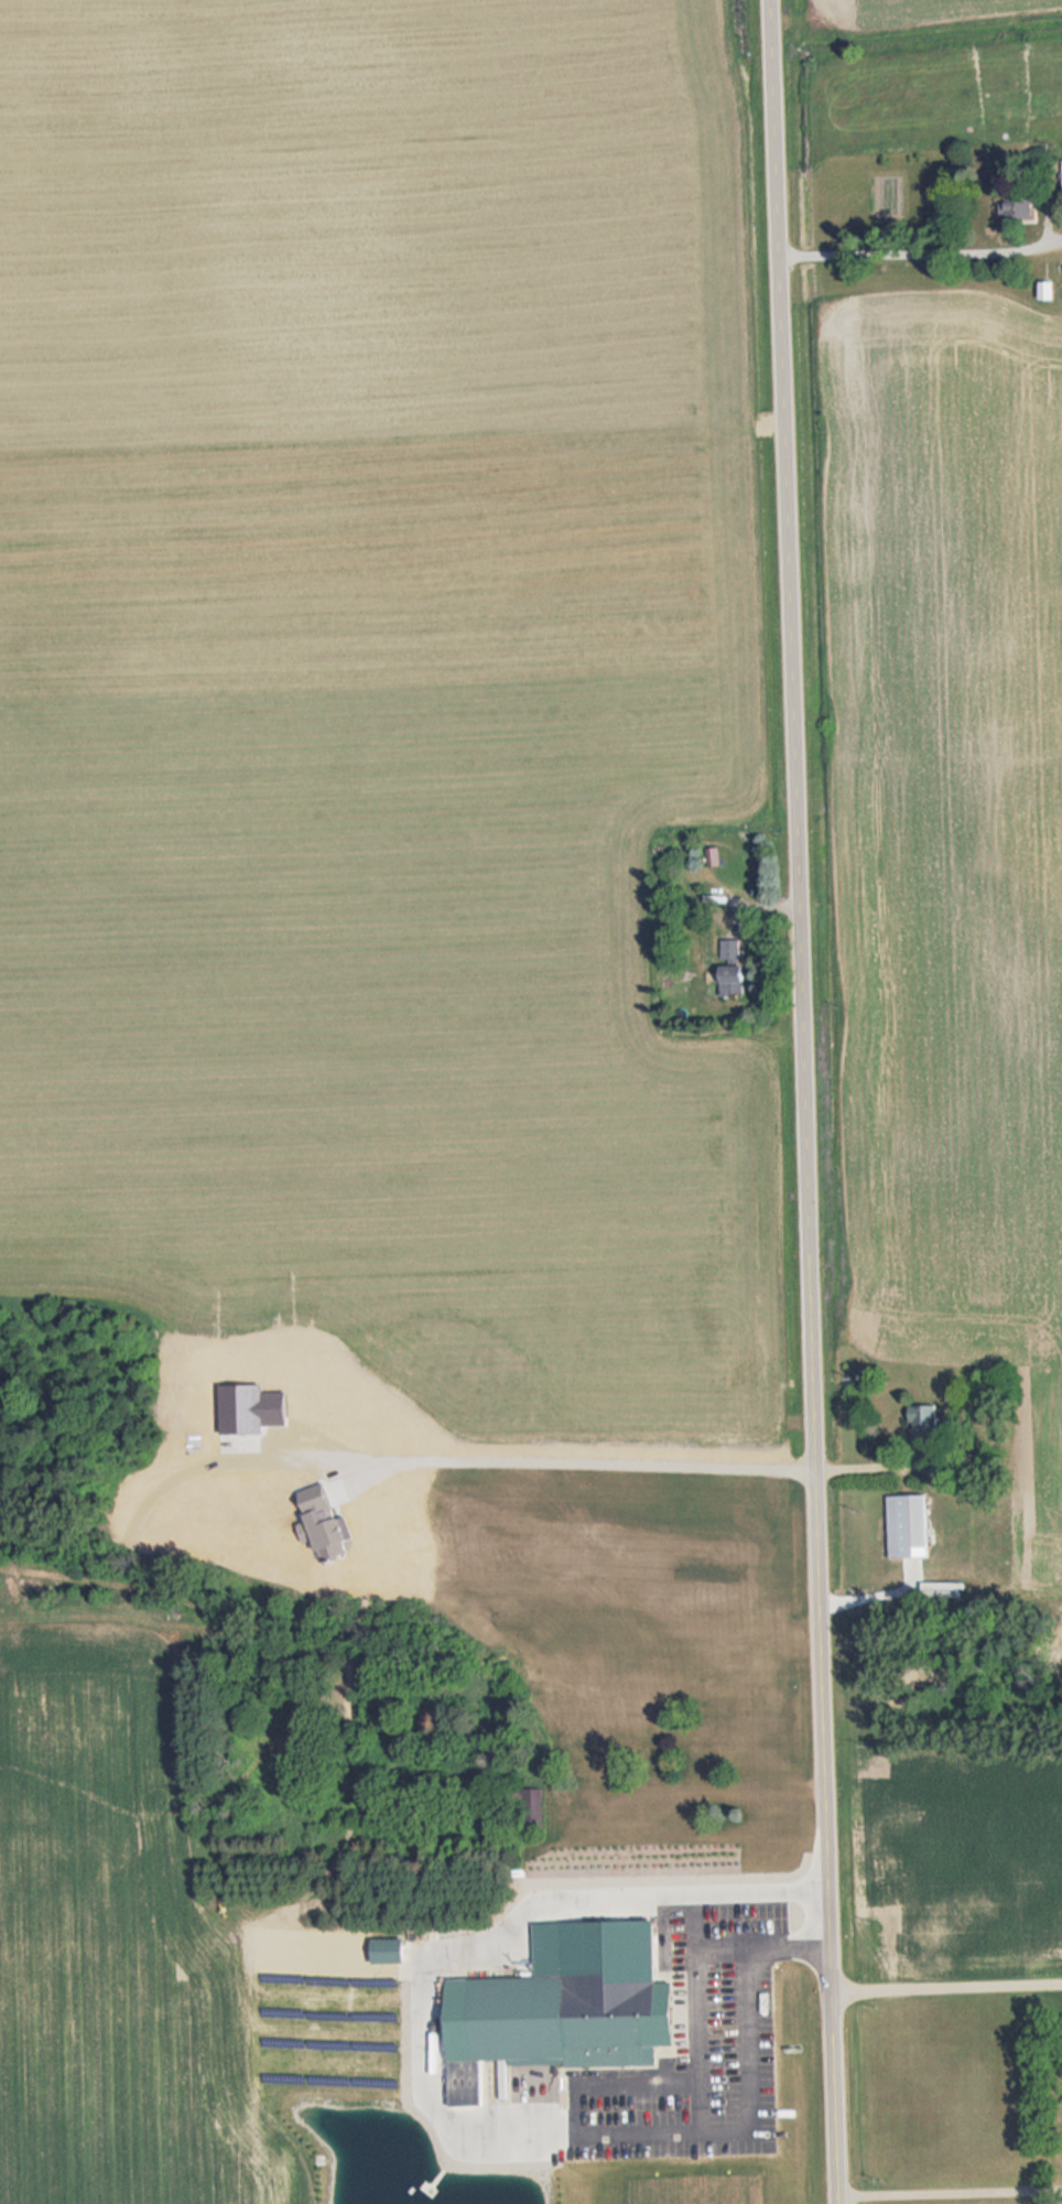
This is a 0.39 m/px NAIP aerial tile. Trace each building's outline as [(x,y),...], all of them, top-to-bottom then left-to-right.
[(1031,217),(1031,191),(999,191),(999,217),(1031,217)] [(1038,298),(1051,297),(1051,281),(1038,281),(1038,298)] [(718,938),(720,997),(742,996),(740,938),(718,938)] [(935,1434),(935,1405),(908,1405),(908,1434),(935,1434)] [(924,1558),(924,1495),(886,1495),(886,1558),(924,1558)] [(540,1825),(540,1789),(517,1789),(517,1825),(540,1825)] [(750,1864),(747,1856),(738,1860),(741,1868),(750,1864)] [(671,2055),(671,2019),(650,2020),(648,1974),(465,1978),(467,2060),(671,2055)]
